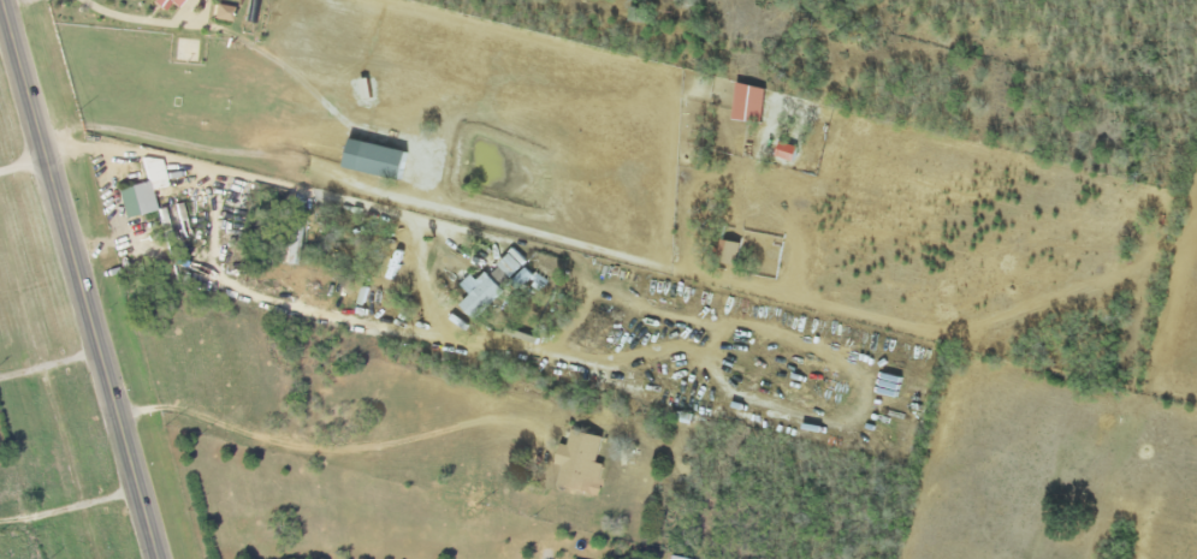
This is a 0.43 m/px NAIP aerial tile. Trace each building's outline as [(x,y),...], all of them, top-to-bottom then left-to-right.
[(154,4),(167,11),(171,3),(180,8),(184,0),(156,0),(154,4)] [(246,22),(257,23),(259,0),(248,0),(246,22)] [(213,18),(231,22),(234,8),(216,4),(213,18)] [(769,88),(739,86),(738,121),(768,123),(769,88)] [(405,182),(412,153),(358,139),(351,168),(405,182)] [(158,211),(153,191),(169,187),(162,156),(143,161),(148,182),(119,189),(126,219),(158,211)] [(515,278),(501,266),(493,276),(506,288),(515,278)] [(536,276),(528,268),(513,283),(520,290),(536,276)] [(463,306),(476,320),(507,291),(489,273),(480,281),(475,275),(464,285),(473,296),(463,306)] [(607,438),(575,430),(571,446),(565,445),(560,465),(566,467),(560,488),(599,497),(607,466),(600,464),(607,438)]
